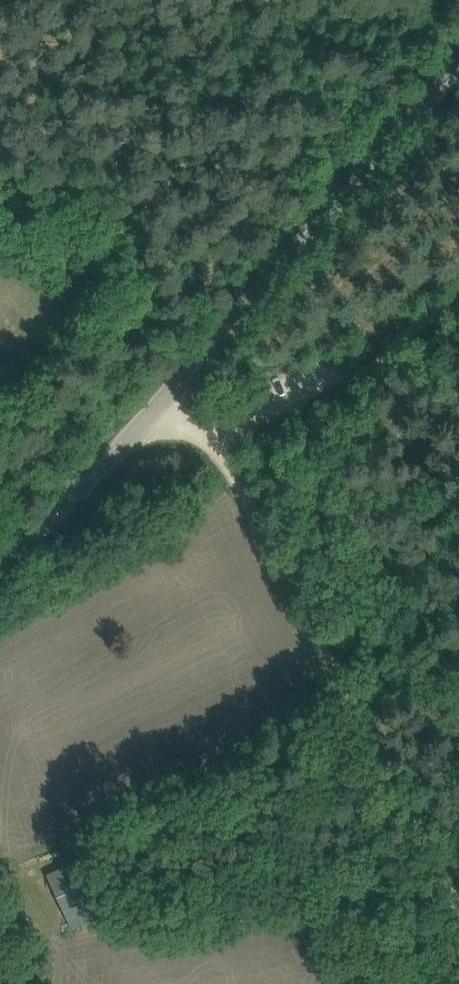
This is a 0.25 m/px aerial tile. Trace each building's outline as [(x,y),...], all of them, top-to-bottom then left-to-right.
[(81,857),(46,873),(70,927),(94,916),(89,905),(100,901),(81,857)]
